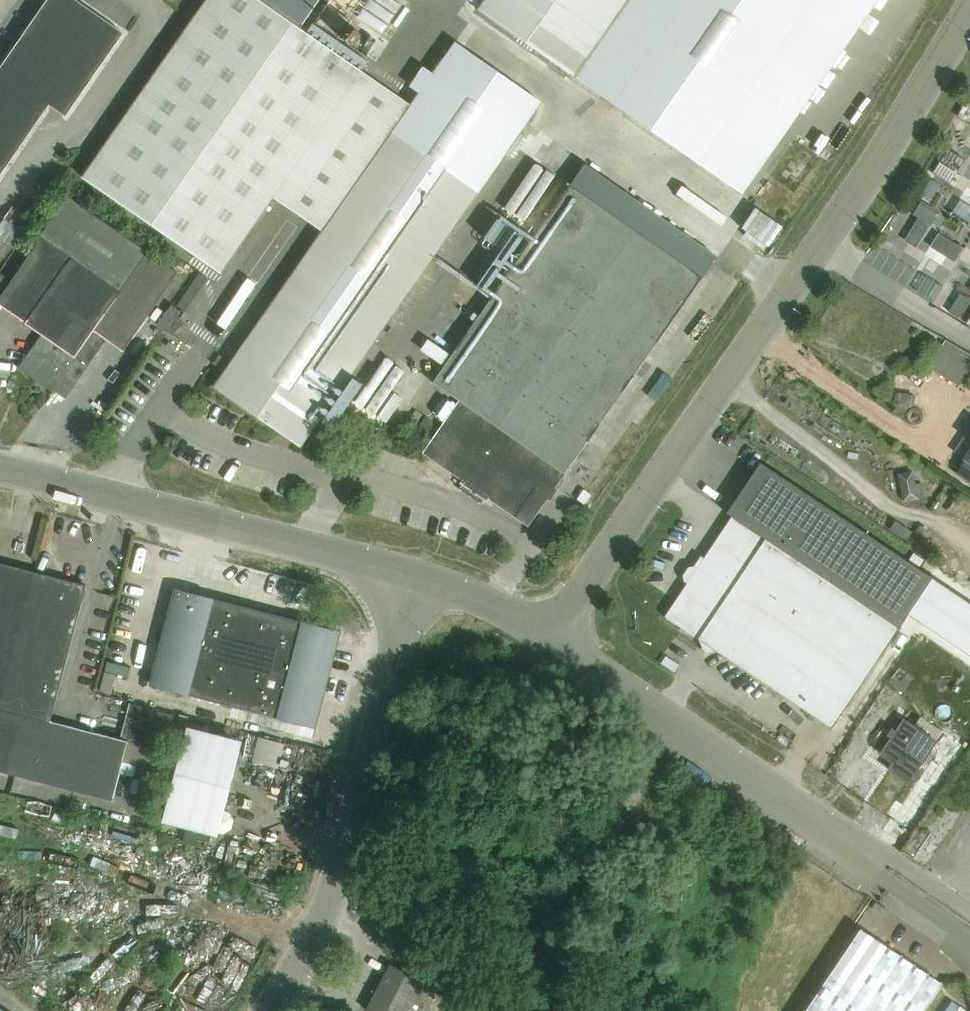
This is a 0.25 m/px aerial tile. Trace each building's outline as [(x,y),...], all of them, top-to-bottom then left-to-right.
[(125,34),(76,0),(49,0),(1,69),(0,68),(0,179),(50,106),(67,118),(125,34)] [(362,71),(295,25),(259,0),(207,0),(84,178),(222,274),(362,71)] [(303,25),(320,0),(266,0),(303,25)] [(478,10),(485,15),(574,76),(596,44),(600,39),(627,0),(485,0),(478,10)] [(574,76),(724,180),(849,0),(627,0),(574,76)] [(330,6),(320,20),(341,35),(351,20),(330,6)] [(444,59),(324,232),(215,387),(301,447),(530,119),(444,59)] [(529,528),(704,279),(573,186),(433,384),(459,402),(422,454),(461,482),(460,485),(486,504),(489,500),(529,528)] [(122,349),(125,351),(179,273),(149,252),(69,196),(41,237),(43,238),(0,299),(0,304),(26,323),(42,335),(20,367),(66,399),(98,352),(106,339),(122,349)] [(0,223),(0,240),(12,249),(31,221),(11,207),(0,223)] [(11,279),(2,273),(0,275),(0,294),(11,279)] [(201,275),(180,305),(189,311),(209,280),(201,275)] [(173,336),(182,322),(168,312),(159,326),(173,336)] [(433,341),(428,351),(448,361),(453,351),(433,341)] [(965,382),(969,372),(969,351),(949,341),(937,369),(965,382)] [(957,473),(969,482),(969,454),(957,473)] [(908,615),(933,578),(763,465),(730,515),(732,516),(899,628),(908,615)] [(914,471),(899,474),(904,502),(926,498),(923,483),(917,484),(914,471)] [(832,729),(899,628),(732,516),(665,617),(832,729)] [(15,775),(113,801),(129,741),(52,721),(87,586),(0,563),(0,771),(15,775)] [(908,615),(969,657),(969,604),(932,579),(932,580),(925,590),(910,611),(908,615)] [(282,720),(307,623),(210,598),(185,695),(282,720)] [(105,673),(101,692),(112,695),(117,675),(105,673)] [(170,750),(179,715),(131,703),(122,738),(170,750)] [(180,715),(177,726),(185,729),(189,717),(180,715)] [(891,770),(899,775),(909,781),(932,746),(919,738),(922,733),(904,721),(882,754),(895,763),(891,770)] [(230,837),(241,796),(224,792),(237,742),(189,729),(164,821),(230,837)] [(145,746),(131,742),(126,761),(139,765),(145,746)] [(805,1010),(923,1010),(942,983),(861,928),(848,947),(843,944),(833,959),(838,962),(805,1010)] [(426,984),(391,964),(366,1010),(368,1010),(412,1010),(426,984)]
